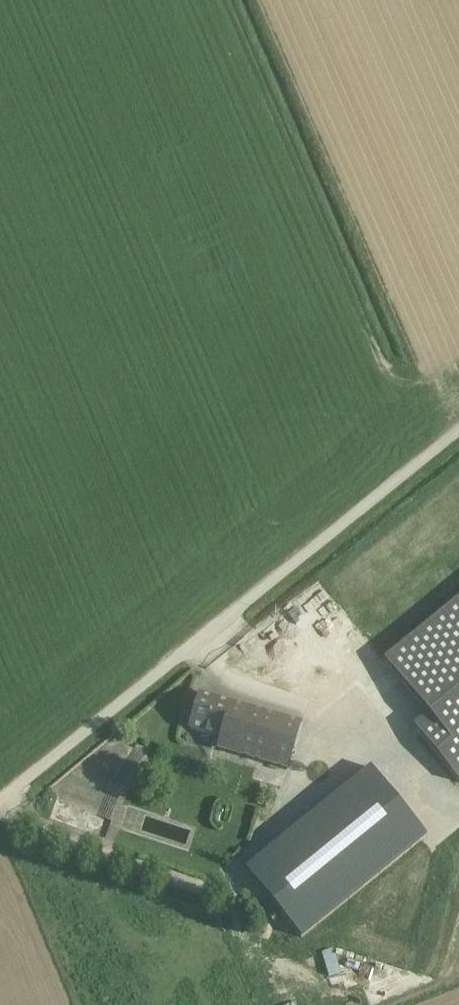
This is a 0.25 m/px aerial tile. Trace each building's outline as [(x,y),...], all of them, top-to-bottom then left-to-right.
[(384,661),(429,716),(414,728),(458,783),(458,600),(384,661)] [(218,750),(257,761),(287,770),(300,723),(200,694),(189,729),(222,738),(218,750)] [(310,822),(248,873),(301,938),(364,887),(426,836),(373,771),(310,822)]
